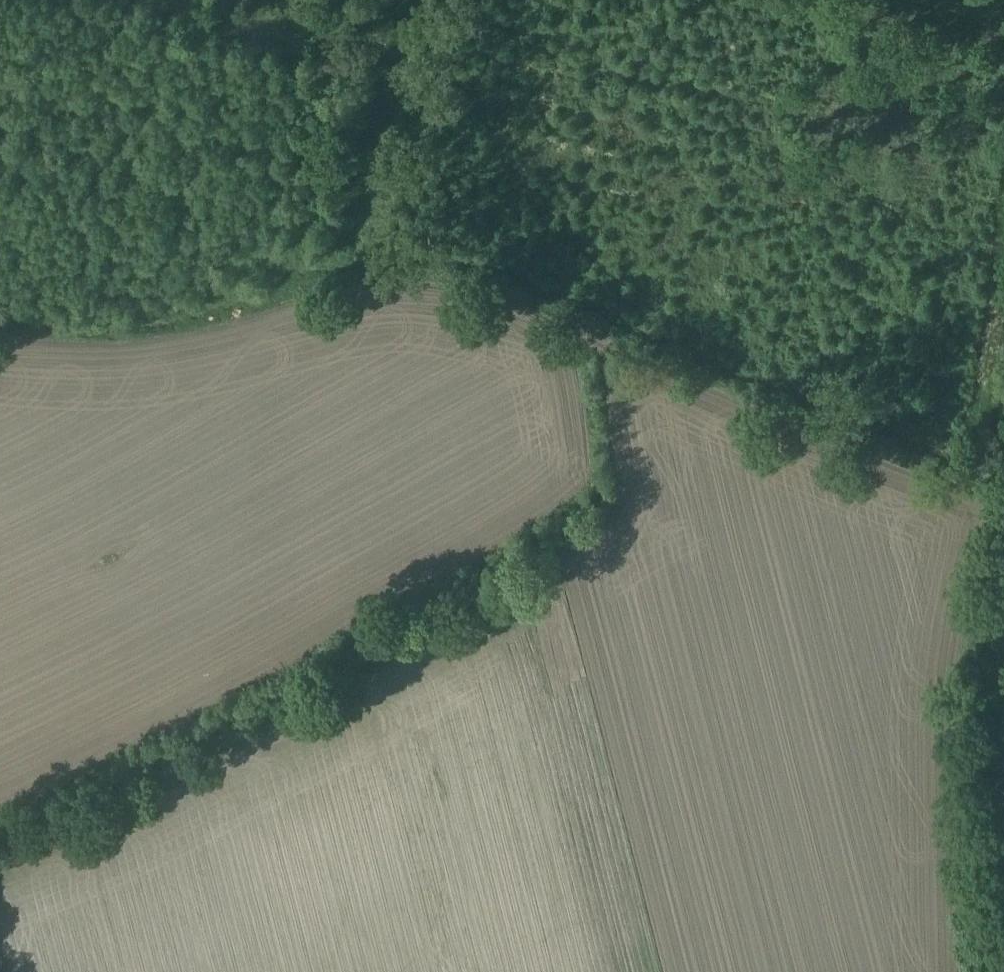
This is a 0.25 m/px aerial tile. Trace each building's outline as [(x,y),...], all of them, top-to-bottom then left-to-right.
[(999,762),(994,801),(1003,802),(1003,763),(999,762)]
